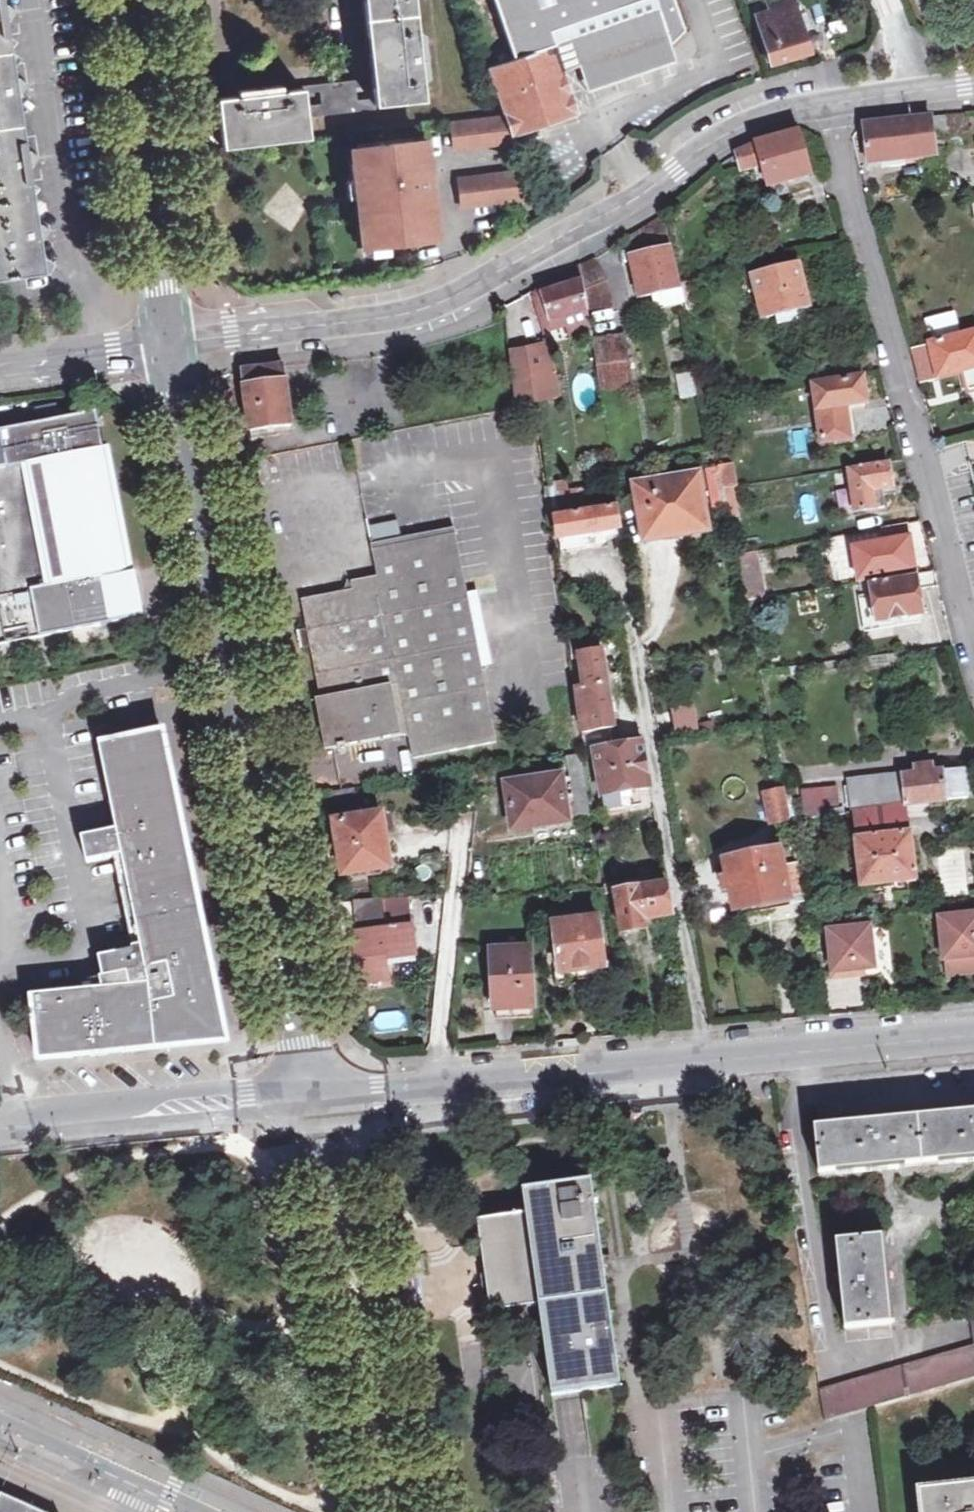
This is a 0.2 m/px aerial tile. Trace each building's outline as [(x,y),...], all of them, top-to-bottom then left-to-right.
[(41,270),(2,0),(0,0),(0,276),(41,270)] [(424,97),(420,64),(425,63),(424,48),(419,49),(414,0),(364,0),(376,103),(424,97)] [(492,66),(510,116),(516,132),(579,111),(557,52),(588,41),(608,65),(618,68),(635,66),(651,58),(672,44),(687,29),(677,0),(496,0),(516,58),(492,66)] [(796,17),(791,0),(773,0),(766,2),(768,9),(763,11),(765,16),(755,19),(769,63),(806,52),(800,31),(796,17)] [(796,17),(800,31),(812,27),(807,13),(796,17)] [(324,86),(325,101),(354,98),(352,83),(324,86)] [(307,137),(303,89),(268,93),(267,86),(251,88),(252,94),(217,98),(219,128),(220,145),(307,137)] [(966,113),(932,117),(935,144),(947,143),(948,149),(961,148),(960,135),(968,134),(966,113)] [(510,116),(455,122),(458,149),(519,143),(516,132),(510,116)] [(935,144),(932,117),(863,125),(869,165),(937,157),(935,144)] [(737,154),(743,169),(744,172),(763,168),(768,189),(810,179),(800,133),(753,145),(737,154)] [(366,195),(371,242),(439,234),(435,203),(430,203),(428,186),(434,186),(428,140),(365,148),(369,178),(358,180),(360,196),(366,195)] [(743,169),(737,154),(719,166),(723,177),(743,169)] [(522,172),(462,179),(465,209),(524,202),(522,172)] [(627,239),(641,298),(678,290),(663,217),(627,239)] [(795,256),(769,263),(771,274),(750,279),(761,321),(774,319),(777,328),(795,323),(793,314),(807,311),(795,256)] [(570,318),(587,313),(614,309),(609,285),(594,260),(580,269),(541,290),(552,324),(570,318)] [(688,304),(689,312),(695,311),(690,283),(684,284),(688,304)] [(534,293),(532,294),(545,336),(571,328),(570,318),(552,324),(541,290),(534,293)] [(590,333),(587,313),(570,318),(571,328),(572,336),(590,333)] [(962,338),(924,348),(929,365),(935,363),(938,378),(964,371),(969,391),(973,390),(973,334),(962,338)] [(592,343),(600,393),(633,388),(625,338),(592,343)] [(542,341),(522,345),(528,380),(550,375),(544,352),(542,341)] [(522,345),(508,348),(514,403),(531,399),(528,380),(522,345)] [(863,373),(860,355),(825,360),(827,378),(863,373)] [(243,371),(252,431),(293,426),(284,366),(243,371)] [(689,372),(672,376),(678,401),(695,397),(689,372)] [(550,375),(528,380),(531,399),(554,394),(550,375)] [(864,380),(814,387),(822,443),(850,439),(845,407),(868,404),(864,380)] [(138,617),(137,615),(145,614),(136,574),(129,575),(99,413),(0,431),(0,645),(138,617)] [(849,470),(856,513),(886,508),(883,490),(893,488),(888,463),(849,470)] [(722,491),(731,489),(735,489),(731,464),(717,467),(722,491)] [(678,523),(704,518),(696,476),(634,487),(642,526),(644,539),(680,532),(678,523)] [(737,517),(731,489),(722,491),(726,508),(728,519),(737,517)] [(620,508),(555,519),(558,542),(623,532),(620,508)] [(678,523),(680,532),(680,534),(706,528),(704,518),(678,523)] [(399,535),(368,541),(376,582),(304,595),(309,626),(299,627),(302,645),(313,643),(332,745),(405,731),(410,755),(494,740),(457,542),(402,552),(399,535)] [(915,573),(909,539),(852,547),(858,582),(915,573)] [(736,557),(739,573),(748,572),(756,571),(753,554),(736,557)] [(755,602),(748,572),(739,573),(746,604),(755,602)] [(914,576),(875,582),(875,587),(873,588),(878,623),(924,616),(918,580),(915,580),(914,576)] [(649,787),(642,742),(612,747),(610,729),(613,729),(601,653),(597,653),(594,637),(570,640),(573,657),(577,657),(582,688),(577,689),(587,756),(594,755),(600,795),(649,787)] [(693,704),(668,708),(672,735),(697,732),(693,704)] [(99,748),(117,831),(133,909),(187,898),(179,887),(192,878),(162,734),(99,748)] [(307,762),(310,785),(334,782),(330,759),(307,762)] [(949,802),(946,778),(945,772),(933,774),(932,766),(915,768),(916,775),(851,782),(864,887),(918,880),(913,843),(912,835),(911,835),(907,807),(949,802)] [(964,776),(946,778),(949,802),(968,800),(964,776)] [(508,786),(515,829),(568,821),(561,778),(508,786)] [(840,815),(838,786),(799,789),(801,818),(840,815)] [(329,792),(331,810),(357,806),(355,788),(329,792)] [(785,791),(766,795),(772,825),(791,821),(785,791)] [(334,823),(342,879),(391,872),(383,816),(334,823)] [(117,831),(109,833),(111,846),(114,859),(133,951),(134,958),(142,956),(135,923),(190,912),(187,898),(133,909),(117,831)] [(111,846),(109,833),(106,833),(80,839),(86,865),(114,859),(111,846)] [(723,859),(727,878),(720,879),(722,891),(730,890),(734,914),(774,906),(773,898),(790,895),(788,887),(804,884),(799,861),(783,864),(779,848),(723,859)] [(604,883),(605,888),(606,893),(615,892),(621,931),(645,927),(644,920),(672,915),(667,883),(647,886),(645,877),(604,883)] [(179,887),(187,898),(190,912),(202,970),(211,968),(192,878),(179,887)] [(358,985),(387,982),(385,959),(415,955),(410,928),(395,929),(394,927),(389,928),(386,900),(354,902),(358,934),(352,935),(358,985)] [(111,989),(85,992),(32,997),(39,1062),(226,1043),(211,968),(202,970),(190,912),(135,923),(142,956),(134,958),(133,951),(98,958),(102,979),(109,978),(111,989)] [(942,918),(946,960),(973,957),(973,915),(942,918)] [(553,925),(559,974),(604,968),(598,920),(553,925)] [(872,926),(831,931),(835,977),(851,975),(851,970),(876,968),(872,926)] [(491,950),(493,1010),(533,1008),(532,949),(491,950)] [(83,983),(85,992),(111,989),(109,978),(102,979),(83,983)] [(403,1010),(372,1014),(374,1033),(405,1030),(403,1010)] [(819,1172),(973,1158),(973,1113),(815,1128),(819,1172)] [(600,1136),(597,1115),(589,1116),(598,1136),(600,1136)] [(591,1182),(523,1191),(526,1216),(479,1221),(482,1247),(485,1273),(490,1311),(539,1305),(552,1395),(569,1393),(585,1390),(621,1385),(591,1182)] [(884,1238),(838,1243),(846,1329),(892,1325),(884,1238)] [(820,1390),(825,1420),(874,1406),(973,1377),(973,1345),(820,1390)] [(923,1511),(973,1511),(973,1486),(921,1491),(923,1511)] [(0,1494),(0,1511),(39,1511),(0,1494)]
